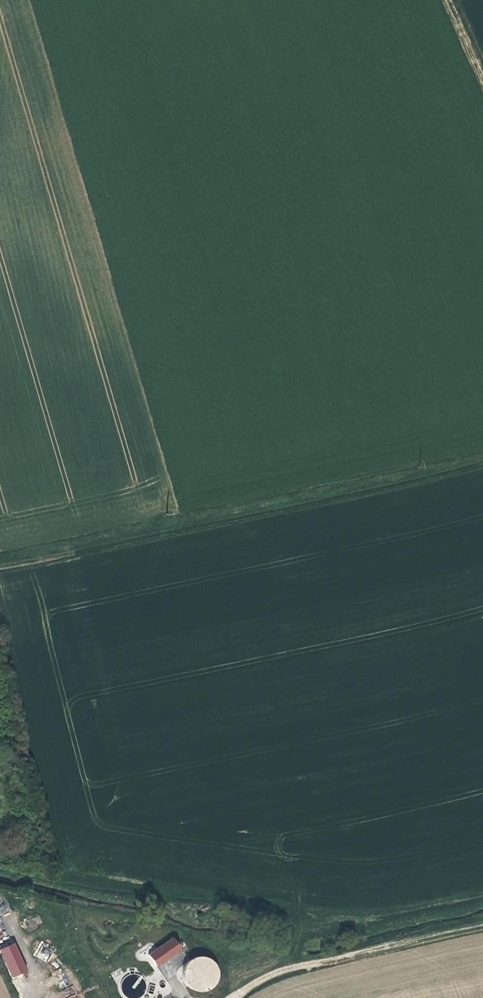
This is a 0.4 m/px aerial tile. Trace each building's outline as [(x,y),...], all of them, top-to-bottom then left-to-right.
[(175,936),(149,954),(157,966),(184,948),(175,936)] [(13,977),(29,971),(17,942),(1,949),(13,977)] [(36,955),(45,961),(52,951),(43,945),(36,955)]
